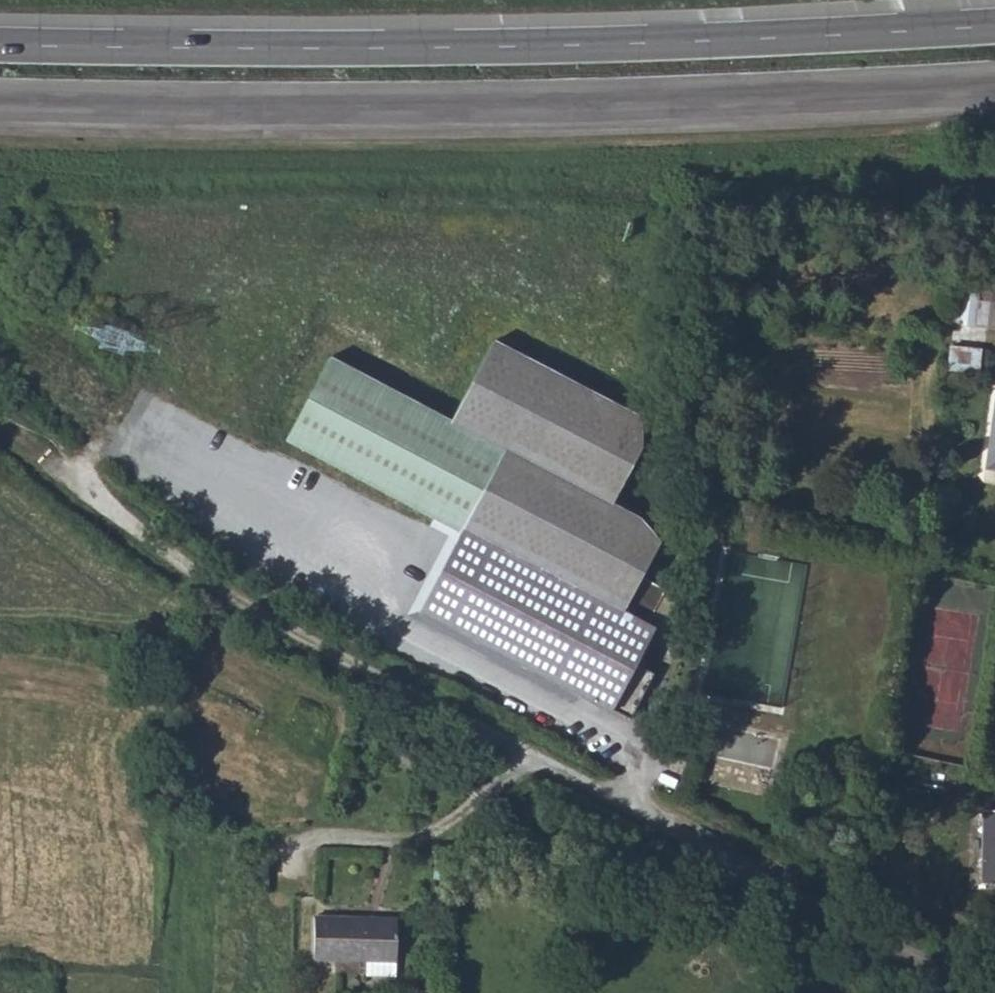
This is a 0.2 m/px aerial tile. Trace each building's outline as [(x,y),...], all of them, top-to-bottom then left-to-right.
[(974,326),(986,328),(990,302),(976,301),(974,326)] [(994,329),(994,303),(990,302),(986,328),(994,329)] [(452,425),(334,363),(292,444),(461,532),(418,613),(609,713),(653,629),(647,626),(665,590),(641,577),(658,543),(639,521),(611,506),(638,453),(638,419),(493,342),(452,425)] [(979,364),(981,346),(950,344),(949,362),(979,364)] [(994,470),(994,397),(985,468),(994,470)] [(994,883),(994,810),(981,809),(981,883),(994,883)] [(366,961),(395,962),(396,920),(315,917),(314,960),(366,961)] [(930,934),(945,940),(948,931),(934,925),(930,934)] [(366,961),(365,976),(395,977),(395,962),(366,961)]
